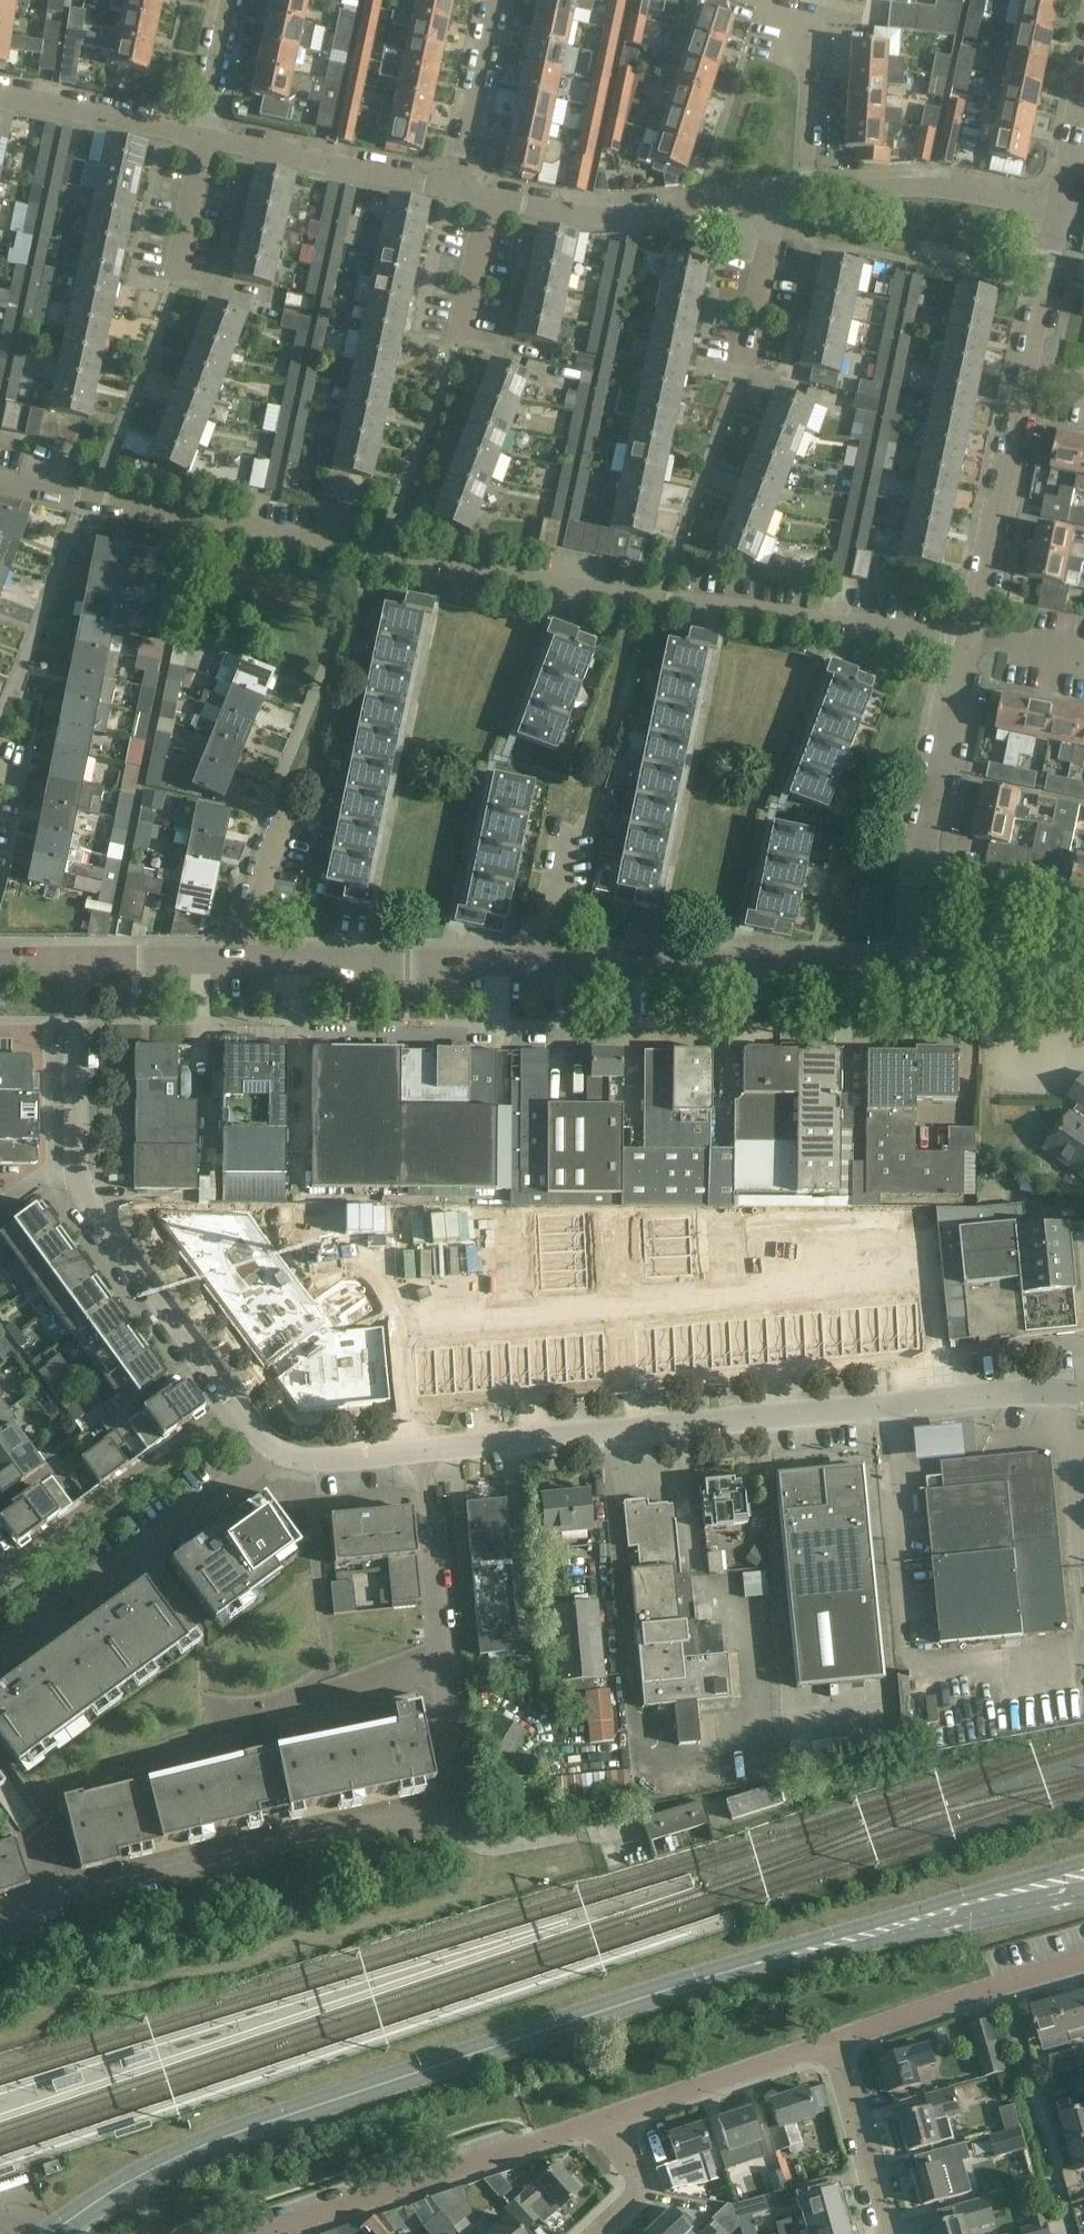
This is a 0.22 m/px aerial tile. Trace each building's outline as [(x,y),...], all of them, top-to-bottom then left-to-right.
[(13,11),(14,0),(0,0),(0,9),(13,11)] [(64,0),(48,0),(46,12),(62,14),(64,0)] [(123,12),(158,19),(162,0),(111,0),(109,9),(123,12)] [(267,15),(302,23),(307,0),(270,0),(267,15)] [(448,22),(452,0),(415,0),(412,14),(448,22)] [(536,15),(571,22),(574,9),(590,13),(593,0),(539,0),(536,15)] [(630,16),(645,19),(649,0),(633,0),(630,16)] [(677,29),(725,44),(733,18),(723,15),(727,0),(698,0),(696,6),(699,7),(695,19),(686,17),(680,20),(677,29)] [(917,19),(916,32),(940,35),(955,36),(962,2),(950,0),(935,0),(934,8),(919,6),(917,19)] [(966,15),(982,18),(986,0),(984,0),(970,0),(966,15)] [(1056,7),(1021,0),(1016,26),(1050,33),(1056,7)] [(625,5),(609,1),(604,24),(620,27),(625,5)] [(889,3),(888,16),(917,19),(919,6),(889,3)] [(375,30),(380,7),(364,4),(359,27),(375,30)] [(9,37),(13,11),(0,9),(0,36),(9,37)] [(69,10),(67,28),(82,30),(83,27),(85,11),(69,10)] [(407,40),(442,47),(448,22),(412,14),(392,10),(390,23),(409,27),(407,40)] [(339,11),(336,29),(351,33),(355,14),(339,11)] [(123,12),(118,37),(153,45),(158,19),(123,12)] [(302,23),(267,15),(261,41),(297,48),(297,49),(309,52),(315,25),(302,23)] [(536,15),(530,40),(565,48),(571,22),(536,15)] [(982,18),(966,15),(962,38),(977,41),(982,18)] [(645,19),(630,16),(625,39),(641,41),(645,19)] [(916,32),(917,19),(888,16),(887,30),(916,32)] [(45,23),(42,42),(58,44),(61,25),(45,23)] [(1045,59),(1050,33),(1016,26),(1010,52),(1045,59)] [(82,30),(67,28),(62,58),(78,60),(80,46),(114,53),(112,64),(147,71),(153,45),(118,37),(117,39),(108,37),(109,36),(82,30)] [(346,57),(351,33),(336,29),(330,53),(346,57)] [(673,43),(669,54),(683,58),(717,69),(723,71),(726,59),(721,57),(725,44),(677,29),(673,43)] [(602,35),(599,53),(614,56),(618,37),(602,35)] [(0,36),(0,63),(6,64),(7,51),(40,56),(38,70),(54,73),(58,44),(42,42),(42,43),(9,38),(9,37),(0,36)] [(357,37),(353,56),(369,59),(372,40),(357,37)] [(437,73),(442,47),(407,40),(404,52),(384,48),(381,62),(437,73)] [(530,40),(527,53),(521,52),(518,64),(525,65),(525,66),(560,73),(565,48),(530,40)] [(256,67),(292,74),(297,49),(297,48),(261,41),(256,67)] [(849,69),(903,73),(904,62),(903,60),(901,59),(899,58),(886,57),(887,43),(851,41),(849,69)] [(622,48),(618,68),(634,71),(638,52),(622,48)] [(955,68),(971,71),(975,52),(960,48),(955,68)] [(1010,52),(1005,77),(1005,78),(1040,85),(1045,59),(1010,52)] [(609,79),(614,56),(599,53),(593,76),(609,79)] [(932,73),(947,76),(951,56),(936,53),(931,73),(932,73)] [(369,59),(353,56),(348,82),(363,85),(367,67),(369,59)] [(709,94),(717,69),(682,58),(679,70),(663,65),(658,79),(663,80),(674,84),(675,83),(709,94)] [(325,81),(341,85),(345,65),(329,62),(325,81)] [(437,73),(381,62),(378,75),(399,79),(396,92),(432,99),(437,73)] [(560,73),(525,66),(519,91),(555,99),(560,73)] [(296,90),(322,96),(320,104),(336,107),(341,85),(325,81),(291,75),(292,74),(256,67),(253,80),(249,81),(247,89),(251,91),(251,93),(263,95),(259,114),(289,120),(292,107),(287,100),(295,95),(296,90)] [(630,93),(634,71),(618,68),(614,90),(630,93)] [(966,93),(971,71),(955,68),(951,90),(966,93)] [(903,73),(849,69),(848,95),(884,97),(884,84),(902,85),(903,73)] [(932,73),(931,73),(926,96),(942,99),(947,76),(932,73)] [(1000,103),(1034,111),(1040,85),(1005,78),(1005,77),(991,74),(987,88),(1002,91),(1000,103)] [(674,84),(663,80),(660,92),(671,95),(667,108),(701,119),(709,94),(675,83),(674,84)] [(348,82),(342,107),(358,110),(363,85),(348,82)] [(592,86),(588,104),(603,108),(607,89),(592,86)] [(514,117),(549,124),(555,99),(519,91),(514,117)] [(426,124),(432,99),(396,92),(394,104),(382,102),(379,115),(426,124)] [(848,95),(846,121),(900,124),(901,109),(883,108),(884,97),(848,95)] [(949,98),(945,120),(960,123),(965,101),(949,98)] [(608,119),(623,123),(627,103),(612,100),(608,119)] [(1029,136),(1034,111),(1000,103),(997,115),(982,111),(979,127),(982,127),(1029,136)] [(603,108),(588,104),(583,127),(598,131),(603,108)] [(924,106),(920,126),(936,129),(940,109),(924,106)] [(358,110),(342,107),(336,136),(352,139),(358,110)] [(706,121),(701,119),(667,108),(663,122),(650,118),(646,130),(693,145),(698,131),(702,133),(706,121)] [(4,144),(10,115),(0,113),(0,143),(4,144)] [(421,151),(426,124),(379,115),(376,128),(388,130),(385,143),(421,151)] [(514,117),(508,142),(561,153),(562,147),(557,139),(546,137),(549,124),(514,117)] [(617,154),(623,123),(608,119),(601,150),(617,154)] [(953,156),(960,123),(945,120),(938,153),(936,160),(952,163),(953,156)] [(900,125),(900,124),(846,121),(845,134),(839,134),(838,146),(845,147),(845,148),(857,148),(856,162),(887,164),(888,152),(892,152),(893,139),(898,134),(899,133),(900,125)] [(44,124),(39,152),(49,154),(55,126),(44,124)] [(913,159),(913,161),(928,164),(929,158),(936,129),(920,126),(913,159)] [(62,127),(56,153),(67,156),(73,130),(62,127)] [(1023,163),(1029,136),(982,127),(979,139),(992,142),(989,156),(1023,163)] [(693,145),(646,130),(636,161),(649,165),(651,159),(685,170),(693,145)] [(107,135),(101,163),(140,171),(146,143),(107,135)] [(581,138),(577,156),(592,160),(596,141),(581,138)] [(561,153),(508,142),(503,168),(538,176),(541,163),(551,165),(559,162),(561,153)] [(49,154),(39,152),(33,179),(44,181),(49,154)] [(67,156),(56,153),(50,181),(61,183),(67,156)] [(587,188),(592,160),(577,156),(571,185),(587,188)] [(140,171),(101,163),(95,190),(134,198),(140,171)] [(287,204),(287,203),(293,175),(253,167),(247,196),(287,204)] [(33,179),(28,206),(38,208),(44,181),(33,179)] [(50,181),(45,208),(56,211),(61,183),(50,181)] [(328,184),(322,212),(332,214),(338,186),(328,184)] [(345,187),(339,216),(350,218),(356,189),(345,187)] [(134,198),(95,190),(89,218),(128,226),(134,198)] [(382,225),(421,233),(427,203),(388,195),(382,225)] [(247,196),(241,223),(281,231),(285,213),(297,215),(299,205),(287,203),(287,204),(247,196)] [(38,208),(28,206),(22,235),(32,237),(38,208)] [(56,211),(45,208),(39,236),(50,238),(56,211)] [(322,212),(316,239),(327,241),(332,214),(322,212)] [(333,243),(344,245),(350,218),(339,216),(333,243)] [(128,226),(89,218),(83,245),(122,253),(128,226)] [(236,250),(275,258),(281,231),(241,223),(236,250)] [(415,260),(421,233),(382,225),(376,252),(415,260)] [(538,227),(532,255),(571,263),(577,235),(538,227)] [(50,238),(39,236),(33,263),(44,266),(50,238)] [(327,241),(316,239),(311,265),(311,266),(321,268),(327,241)] [(608,242),(603,270),(613,272),(619,245),(608,242)] [(344,245),(333,243),(327,270),(338,272),(344,245)] [(122,253),(83,245),(78,273),(116,281),(122,253)] [(620,273),(631,276),(637,249),(625,246),(620,273)] [(275,258),(236,250),(230,278),(270,286),(275,258)] [(409,287),(415,260),(376,252),(370,279),(409,287)] [(667,254),(662,282),(701,290),(707,262),(667,254)] [(526,282),(565,290),(571,263),(532,255),(526,282)] [(822,255),(816,283),(855,291),(860,263),(822,255)] [(27,291),(38,293),(44,266),(33,263),(27,291)] [(15,266),(9,294),(20,296),(26,268),(15,266)] [(321,268),(311,266),(304,296),(286,292),(283,307),(310,313),(313,297),(314,298),(321,268)] [(321,297),(332,300),(338,272),(327,270),(321,297)] [(603,270),(597,297),(607,299),(613,272),(603,270)] [(116,281),(78,273),(72,300),(111,309),(116,281)] [(620,273),(614,301),(625,303),(631,276),(620,273)] [(895,273),(890,299),(900,301),(905,275),(895,273)] [(907,302),(917,304),(922,278),(913,276),(907,302)] [(404,314),(409,287),(370,279),(365,306),(404,314)] [(565,290),(526,282),(520,309),(559,317),(565,290)] [(656,309),(696,318),(701,290),(662,282),(656,309)] [(855,291),(816,283),(810,311),(849,319),(855,291)] [(956,283),(950,311),(989,319),(995,291),(956,283)] [(27,291),(22,319),(33,321),(38,293),(27,291)] [(4,321),(14,324),(20,296),(9,294),(4,321)] [(316,324),(327,327),(332,300),(321,297),(316,324)] [(607,299),(597,297),(591,324),(602,326),(607,299)] [(890,299),(884,327),(894,329),(900,301),(890,299)] [(72,300),(66,328),(105,336),(111,309),(72,300)] [(207,300),(198,326),(235,340),(245,314),(207,300)] [(620,330),(625,303),(614,301),(608,328),(620,330)] [(901,330),(911,332),(917,304),(907,302),(901,330)] [(365,306),(359,333),(398,341),(404,314),(365,306)] [(553,345),(559,317),(520,309),(515,337),(553,345)] [(696,318),(656,309),(650,337),(690,345),(696,318)] [(849,319),(810,311),(804,339),(843,347),(849,319)] [(983,347),(989,319),(950,311),(944,338),(983,347)] [(294,332),(296,333),(307,335),(310,319),(283,314),(280,329),(294,332)] [(33,321),(22,319),(16,346),(27,349),(33,321)] [(14,324),(4,321),(0,338),(0,349),(8,351),(14,324)] [(310,351),(321,354),(327,327),(316,324),(310,351)] [(602,326),(591,324),(585,354),(596,356),(602,326)] [(188,353),(225,367),(235,340),(198,326),(188,353)] [(894,329),(884,327),(878,354),(888,357),(894,329)] [(99,364),(105,336),(66,328),(60,355),(99,364)] [(602,355),(614,358),(620,330),(608,328),(602,355)] [(905,359),(911,332),(901,330),(895,357),(905,359)] [(296,333),(291,359),(301,361),(307,335),(296,333)] [(353,361),(392,369),(398,341),(359,333),(353,361)] [(644,364),(684,373),(690,345),(650,337),(644,364)] [(978,374),(983,347),(944,338),(938,366),(978,374)] [(843,347),(804,339),(798,366),(837,375),(843,347)] [(27,349),(16,346),(10,374),(21,376),(27,349)] [(0,349),(0,378),(2,379),(8,351),(0,349)] [(304,379),(315,381),(321,354),(310,351),(304,379)] [(188,353),(178,379),(216,393),(225,367),(188,353)] [(888,357),(878,354),(872,384),(882,386),(888,357)] [(54,383),(93,391),(99,364),(60,355),(54,383)] [(597,383),(608,385),(614,358),(602,355),(597,383)] [(899,387),(905,359),(895,357),(890,385),(899,387)] [(301,361),(291,359),(285,385),(296,387),(301,361)] [(492,360),(482,387),(519,401),(529,374),(492,360)] [(387,396),(392,369),(353,361),(348,388),(387,396)] [(638,392),(678,400),(684,373),(644,364),(638,392)] [(972,402),(978,374),(938,366),(933,394),(972,402)] [(574,408),(573,411),(584,414),(589,386),(592,373),(582,371),(577,392),(567,392),(565,407),(574,408)] [(10,374),(4,402),(16,404),(21,376),(10,374)] [(178,379),(168,405),(206,420),(216,393),(178,379)] [(310,408),(315,381),(304,379),(298,406),(310,408)] [(48,411),(56,413),(68,415),(82,418),(87,419),(93,391),(54,383),(48,411)] [(602,413),(608,385),(597,383),(591,410),(602,413)] [(296,387),(285,385),(279,412),(290,414),(296,387)] [(893,414),(899,387),(890,385),(884,412),(893,414)] [(471,413),(509,428),(519,401),(482,387),(471,413)] [(381,423),(387,396),(348,388),(342,415),(381,423)] [(624,416),(629,392),(617,389),(611,412),(624,416)] [(774,389),(764,416),(802,430),(812,404),(774,389)] [(678,400),(638,392),(633,419),(673,427),(678,400)] [(966,429),(972,402),(933,394),(927,421),(966,429)] [(15,406),(16,404),(4,402),(4,404),(6,404),(0,430),(15,434),(21,408),(15,406)] [(168,405),(158,432),(196,446),(206,420),(168,405)] [(310,408),(298,406),(293,433),(304,435),(310,408)] [(38,436),(43,410),(30,407),(24,434),(38,436)] [(43,410),(38,436),(50,439),(56,413),(48,411),(43,410)] [(585,438),(596,440),(602,413),(591,410),(585,438)] [(567,439),(578,441),(584,414),(573,411),(567,439)] [(859,440),(870,443),(876,415),(856,411),(854,422),(863,425),(859,440)] [(290,414),(279,412),(274,438),(285,440),(290,414)] [(888,442),(893,414),(884,412),(878,440),(888,442)] [(63,441),(68,415),(56,413),(50,439),(63,441)] [(461,440),(499,454),(509,428),(471,413),(461,440)] [(82,418),(68,415),(63,441),(76,444),(82,418)] [(375,450),(381,423),(342,415),(336,442),(375,450)] [(792,456),(802,430),(764,416),(754,442),(792,456)] [(673,427),(633,419),(627,446),(667,455),(673,427)] [(921,449),(960,457),(966,429),(927,421),(921,449)] [(186,473),(196,446),(158,432),(148,459),(186,473)] [(304,435),(293,433),(287,461),(298,463),(304,435)] [(1083,449),(1083,438),(1059,433),(1052,468),(1079,474),(1083,449)] [(268,465),(279,467),(285,440),(274,438),(268,465)] [(579,465),(591,467),(596,440),(585,438),(579,465)] [(562,467),(572,469),(578,441),(567,439),(562,467)] [(451,466),(489,480),(499,454),(461,440),(451,466)] [(864,470),(870,443),(859,440),(857,450),(847,448),(843,466),(853,469),(853,468),(864,470)] [(878,440),(872,467),(882,469),(891,471),(893,472),(899,444),(888,442),(878,440)] [(331,469),(339,471),(352,474),(365,477),(370,478),(375,450),(336,442),(331,469)] [(782,483),(792,456),(754,442),(744,469),(782,483)] [(667,455),(627,446),(621,474),(661,482),(667,455)] [(955,485),(960,457),(921,449),(915,476),(955,485)] [(1079,474),(1075,490),(1083,492),(1083,449),(1079,474)] [(279,467),(268,465),(262,491),(274,493),(279,467)] [(573,492),(585,495),(591,467),(579,465),(573,492)] [(441,492),(479,506),(489,480),(451,466),(441,492)] [(556,494),(566,497),(572,469),(562,467),(556,494)] [(876,497),(882,469),(872,467),(866,495),(876,497)] [(853,469),(848,495),(858,498),(864,470),(853,468),(853,469)] [(339,471),(331,469),(330,472),(324,471),(319,494),(334,498),(339,471)] [(734,495),(773,509),(782,483),(744,469),(734,495)] [(346,500),(352,474),(339,471),(334,498),(346,500)] [(365,477),(352,474),(346,500),(359,503),(365,477)] [(621,474),(615,501),(655,510),(661,482),(621,474)] [(949,512),(955,485),(915,476),(910,504),(949,512)] [(479,506),(441,492),(431,519),(469,533),(479,506)] [(585,495),(573,492),(567,520),(579,523),(585,495)] [(560,525),(566,497),(556,494),(553,507),(551,520),(550,522),(560,525)] [(763,535),(773,509),(734,495),(725,521),(763,536),(763,535)] [(843,523),(853,525),(858,498),(848,495),(843,523)] [(870,525),(876,497),(866,495),(860,523),(870,525)] [(17,544),(27,518),(16,514),(21,502),(0,498),(0,537),(17,544)] [(630,534),(646,537),(649,538),(655,510),(615,501),(610,529),(614,530),(630,534)] [(1068,524),(1072,508),(1045,503),(1042,518),(1068,524)] [(943,540),(949,512),(910,504),(904,532),(943,540)] [(1072,508),(1068,524),(1083,527),(1083,511),(1072,508)] [(550,522),(551,520),(543,519),(538,547),(555,550),(560,525),(550,522)] [(562,546),(578,550),(583,525),(579,524),(579,523),(567,520),(562,546)] [(776,540),(763,535),(763,536),(725,521),(715,548),(753,562),(754,560),(767,565),(776,540)] [(837,551),(847,553),(853,525),(843,523),(837,551)] [(864,552),(870,525),(860,523),(854,551),(856,552),(857,551),(864,552)] [(1035,551),(1083,561),(1083,547),(1073,544),(1076,531),(1041,523),(1035,551)] [(593,553),(599,528),(583,525),(578,550),(593,553)] [(599,528),(593,553),(609,556),(614,530),(610,529),(609,530),(599,528)] [(624,560),(630,534),(614,530),(609,556),(624,560)] [(937,568),(943,540),(904,532),(898,559),(937,568)] [(646,537),(630,534),(624,560),(640,563),(646,537)] [(8,569),(17,544),(0,537),(0,566),(8,569)] [(186,542),(171,538),(166,562),(180,565),(186,542)] [(92,566),(123,573),(126,558),(136,560),(138,549),(128,547),(128,546),(97,539),(92,566)] [(847,553),(837,551),(836,556),(833,555),(828,578),(841,580),(847,553)] [(872,554),(864,552),(857,551),(856,552),(851,578),(866,581),(872,554)] [(1083,562),(1083,561),(1035,551),(1029,578),(1044,581),(1057,584),(1071,586),(1070,588),(1079,589),(1081,576),(1083,562)] [(8,569),(0,566),(0,590),(8,569)] [(122,575),(123,573),(92,566),(86,593),(118,599),(120,586),(134,589),(137,578),(122,575)] [(1052,610),(1057,584),(1044,581),(1039,608),(1052,610)] [(156,607),(172,610),(176,585),(163,583),(156,607)] [(1057,584),(1052,610),(1065,613),(1070,588),(1071,586),(1057,584)] [(434,600),(389,591),(385,605),(382,605),(325,882),(327,883),(324,896),(370,906),(373,892),(365,890),(423,613),(431,615),(434,600)] [(118,599),(86,593),(81,619),(112,625),(112,627),(123,629),(126,613),(139,615),(141,605),(117,600),(118,599)] [(172,610),(156,607),(155,606),(152,621),(159,622),(156,634),(166,636),(172,610)] [(81,619),(76,645),(107,651),(107,652),(119,654),(122,639),(110,637),(112,627),(112,625),(81,619)] [(595,638),(549,622),(544,635),(551,637),(515,735),(557,751),(592,654),(590,653),(595,638)] [(718,636),(671,626),(668,641),(666,640),(614,887),(616,888),(614,901),(660,911),(663,897),(654,895),(707,649),(715,651),(718,636)] [(138,657),(161,662),(164,643),(141,638),(138,657)] [(170,663),(180,665),(183,654),(187,654),(189,643),(175,640),(170,663)] [(76,645),(71,671),(114,680),(119,654),(107,652),(107,651),(76,645)] [(220,666),(215,678),(223,681),(233,685),(233,686),(263,698),(273,672),(225,653),(220,666)] [(161,662),(138,657),(135,671),(147,673),(144,688),(155,691),(161,662)] [(874,677),(830,660),(825,674),(832,677),(788,795),(827,809),(871,692),(869,690),(874,677)] [(170,663),(165,690),(179,693),(181,684),(176,683),(180,665),(170,663)] [(114,680),(71,671),(66,698),(97,704),(96,706),(111,709),(116,681),(114,681),(114,680)] [(253,722),(263,698),(233,686),(227,700),(204,691),(200,702),(222,711),(223,710),(253,722)] [(165,690),(159,716),(173,719),(179,693),(165,690)] [(137,712),(150,715),(154,695),(141,693),(137,712)] [(1017,770),(1021,755),(1020,755),(1031,700),(1005,694),(997,729),(1011,732),(1004,767),(990,764),(987,779),(1013,785),(1017,770)] [(66,698),(60,724),(91,730),(96,706),(97,704),(66,698)] [(1050,741),(1058,705),(1031,700),(1020,755),(1021,755),(1032,757),(1036,738),(1050,741)] [(1072,764),(1083,711),(1058,705),(1050,741),(1063,743),(1059,761),(1072,764)] [(190,727),(212,736),(213,735),(243,747),(253,722),(223,710),(222,711),(216,726),(194,717),(190,727)] [(1083,711),(1072,764),(1083,766),(1083,711)] [(150,715),(137,712),(131,741),(144,743),(150,715)] [(159,716),(154,743),(169,746),(175,722),(173,721),(173,719),(159,716)] [(91,730),(60,724),(55,750),(86,756),(91,730)] [(213,735),(212,736),(203,760),(233,772),(243,747),(213,735)] [(166,759),(169,746),(154,743),(151,756),(166,759)] [(55,750),(50,776),(81,783),(86,756),(55,750)] [(128,754),(126,764),(140,767),(142,757),(128,754)] [(233,772),(203,760),(192,785),(223,797),(233,772)] [(135,791),(140,767),(126,764),(120,788),(135,791)] [(1038,774),(1017,770),(1013,785),(1035,790),(1038,774)] [(534,782),(492,774),(463,911),(456,909),(453,923),(500,933),(503,920),(505,920),(534,782)] [(45,803),(76,809),(76,810),(89,813),(92,797),(101,799),(103,788),(81,784),(81,783),(50,776),(45,803)] [(1065,796),(1069,781),(1049,776),(1045,792),(1065,796)] [(1069,781),(1065,796),(1083,800),(1083,784),(1069,781)] [(1015,819),(1015,820),(1052,828),(1052,827),(1075,831),(1080,807),(1039,797),(1037,806),(1056,810),(1054,820),(1030,815),(1031,810),(1017,807),(1020,793),(985,786),(980,812),(1015,819)] [(151,808),(154,793),(145,791),(141,807),(151,808)] [(120,793),(115,817),(129,820),(134,796),(120,793)] [(76,809),(45,803),(39,829),(70,835),(71,835),(76,810),(76,809)] [(191,833),(191,834),(222,840),(227,813),(196,807),(194,820),(177,817),(174,830),(191,833)] [(140,812),(138,823),(152,826),(155,815),(140,812)] [(1009,845),(1015,820),(1015,819),(980,812),(974,838),(992,842),(1005,844),(1009,845)] [(129,820),(115,817),(110,843),(124,846),(129,820)] [(813,830),(772,822),(753,916),(745,914),(742,928),(788,937),(791,924),(793,924),(813,830)] [(135,835),(133,849),(147,852),(150,838),(152,826),(138,823),(135,835)] [(1052,828),(1046,854),(1057,856),(1063,857),(1064,851),(1071,852),(1073,840),(1075,831),(1052,827),(1052,828)] [(39,829),(34,855),(65,861),(69,862),(81,865),(81,864),(83,853),(78,852),(81,837),(71,835),(70,835),(39,829)] [(191,834),(186,859),(217,866),(222,840),(191,834)] [(999,871),(1005,844),(992,842),(986,868),(999,871)] [(124,846),(110,843),(105,869),(118,872),(124,846)] [(1012,874),(1018,847),(1009,845),(1005,844),(999,871),(1012,874)] [(1025,877),(1031,850),(1018,847),(1012,874),(1025,877)] [(1038,880),(1044,853),(1031,850),(1025,877),(1038,880)] [(1038,880),(1051,883),(1057,856),(1046,854),(1044,853),(1038,880)] [(60,888),(65,861),(34,855),(29,882),(60,888)] [(1078,855),(1071,890),(1083,893),(1083,857),(1078,855)] [(1070,859),(1063,857),(1057,856),(1051,883),(1064,885),(1070,859)] [(156,880),(212,891),(217,866),(186,859),(180,857),(178,869),(173,872),(159,870),(157,880),(156,880)] [(65,861),(63,872),(102,880),(102,882),(97,905),(110,907),(118,872),(105,869),(81,864),(81,865),(69,862),(65,861)] [(141,877),(142,877),(143,868),(129,865),(127,875),(141,877)] [(141,877),(127,875),(118,919),(140,923),(146,894),(170,898),(170,901),(177,902),(175,912),(207,918),(212,891),(156,880),(157,880),(142,877),(141,877)] [(245,1035),(222,1034),(216,1040),(216,1061),(222,1061),(221,1129),(220,1204),(283,1204),(285,1046),(284,1046),(284,1041),(251,1040),(245,1035)] [(867,1052),(865,1194),(961,1196),(962,1152),(913,1151),(914,1100),(931,1101),(931,1093),(953,1093),(953,1101),(954,1101),(955,1057),(957,1057),(958,1049),(935,1049),(924,1049),(924,1047),(921,1044),(915,1044),(913,1047),(913,1053),(867,1052)] [(12,1164),(33,1164),(34,1164),(35,1164),(35,1163),(36,1163),(36,1162),(37,1161),(37,1160),(37,1141),(37,1131),(37,1117),(37,1076),(31,1076),(31,1062),(31,1061),(30,1061),(30,1060),(30,1059),(29,1059),(28,1058),(27,1058),(26,1058),(10,1058),(10,1046),(0,1046),(0,1164),(12,1164)] [(133,1146),(133,1189),(195,1189),(196,1147),(197,1101),(176,1100),(176,1080),(176,1059),(177,1049),(177,1046),(151,1046),(141,1046),(134,1046),(134,1080),(136,1080),(136,1101),(135,1147),(133,1146)] [(400,1048),(312,1047),(310,1186),(493,1188),(497,1049),(435,1048),(400,1048)] [(509,1192),(509,1203),(622,1204),(622,1207),(631,1207),(631,1206),(631,1149),(620,1149),(620,1106),(619,1106),(590,1106),(546,1106),(547,1052),(547,1049),(519,1049),(519,1077),(510,1077),(509,1170),(509,1180),(509,1192)] [(590,1104),(590,1106),(619,1106),(619,1078),(620,1078),(620,1050),(590,1050),(590,1076),(586,1076),(586,1104),(590,1104)] [(631,1149),(631,1206),(631,1207),(718,1211),(718,1207),(734,1207),(734,1194),(733,1150),(709,1150),(709,1135),(710,1051),(644,1050),(643,1050),(642,1149),(631,1149)] [(796,1051),(742,1051),(741,1095),(733,1101),(733,1150),(734,1194),(839,1194),(839,1114),(835,1114),(835,1098),(838,1098),(838,1093),(841,1093),(842,1078),(840,1077),(839,1054),(835,1054),(834,1051),(818,1051),(818,1053),(805,1053),(804,1055),(796,1055),(796,1051)] [(1069,1111),(1042,1147),(1083,1178),(1083,1073),(1068,1095),(1079,1103),(1071,1113),(1069,1111)] [(16,1259),(16,1260),(59,1230),(40,1204),(21,1219),(13,1208),(0,1217),(0,1238),(16,1259)] [(1025,1204),(979,1208),(938,1209),(948,1323),(950,1323),(949,1315),(967,1313),(970,1340),(980,1339),(1075,1330),(1082,1329),(1083,1328),(1083,1224),(1026,1229),(1025,1204)] [(732,1209),(732,1218),(746,1218),(746,1209),(732,1209)] [(248,1212),(154,1211),(268,1366),(272,1363),(280,1374),(276,1377),(300,1409),(391,1400),(384,1326),(335,1331),(328,1322),(248,1212)] [(584,1212),(543,1214),(544,1234),(585,1232),(584,1212)] [(685,1216),(643,1218),(644,1239),(686,1237),(685,1216)] [(747,1229),(733,1230),(734,1239),(747,1238),(747,1229)] [(34,1284),(76,1254),(59,1230),(16,1260),(16,1259),(7,1266),(26,1292),(35,1286),(34,1284)] [(507,1231),(493,1232),(494,1241),(508,1240),(507,1231)] [(493,1232),(480,1233),(481,1242),(494,1241),(493,1232)] [(585,1232),(544,1234),(545,1252),(586,1250),(585,1232)] [(686,1237),(644,1239),(645,1257),(686,1255),(686,1237)] [(586,1250),(545,1252),(545,1271),(587,1269),(586,1250)] [(35,1286),(52,1309),(94,1278),(76,1254),(34,1284),(35,1286)] [(686,1255),(645,1257),(646,1278),(687,1276),(686,1255)] [(764,1258),(755,1258),(755,1271),(764,1271),(764,1258)] [(787,1258),(778,1258),(779,1271),(787,1271),(787,1258)] [(807,1258),(807,1267),(820,1267),(820,1258),(807,1258)] [(820,1258),(820,1267),(833,1267),(834,1258),(820,1258)] [(844,1258),(844,1267),(858,1267),(858,1258),(844,1258)] [(858,1258),(858,1267),(871,1267),(871,1258),(858,1258)] [(882,1258),(882,1267),(895,1267),(895,1258),(882,1258)] [(895,1258),(895,1267),(908,1267),(908,1258),(895,1258)] [(748,1264),(735,1265),(735,1274),(749,1273),(748,1264)] [(510,1268),(497,1269),(498,1278),(511,1277),(510,1268)] [(497,1269),(484,1271),(485,1280),(498,1278),(497,1269)] [(587,1269),(545,1271),(546,1290),(588,1288),(587,1269)] [(787,1271),(779,1271),(779,1285),(788,1284),(787,1271)] [(52,1309),(70,1333),(112,1303),(94,1278),(52,1309)] [(741,1280),(727,1281),(728,1290),(741,1289),(741,1280)] [(727,1281),(714,1281),(714,1290),(728,1290),(727,1281)] [(690,1282),(677,1283),(677,1292),(690,1291),(690,1282)] [(703,1282),(690,1282),(690,1291),(704,1291),(703,1282)] [(653,1284),(644,1285),(644,1298),(653,1298),(653,1293),(653,1284)] [(666,1284),(653,1284),(653,1293),(666,1293),(666,1284)] [(582,1295),(568,1296),(569,1305),(582,1304),(582,1295)] [(595,1295),(582,1295),(582,1304),(596,1304),(595,1295)] [(558,1296),(544,1297),(545,1306),(558,1305),(558,1296)] [(544,1297),(531,1298),(532,1307),(545,1306),(544,1297)] [(520,1299),(507,1300),(508,1309),(521,1308),(520,1299)] [(507,1300),(493,1301),(494,1310),(508,1309),(507,1300)] [(483,1302),(470,1304),(470,1313),(484,1311),(483,1302)] [(88,1357),(130,1327),(112,1303),(70,1333),(88,1357)] [(470,1304),(456,1305),(457,1314),(470,1313),(470,1304)] [(446,1306),(432,1307),(433,1316),(446,1315),(446,1306)] [(432,1307),(419,1309),(420,1317),(433,1316),(432,1307)] [(918,1307),(896,1308),(896,1309),(897,1309),(899,1350),(900,1350),(920,1349),(918,1307)] [(896,1309),(878,1310),(878,1311),(880,1352),(881,1352),(900,1351),(900,1350),(899,1350),(897,1309),(896,1309)] [(878,1311),(859,1312),(859,1313),(860,1313),(862,1353),(863,1353),(881,1353),(881,1352),(880,1352),(878,1311)] [(859,1313),(840,1314),(841,1314),(843,1355),(844,1355),(863,1354),(863,1353),(862,1353),(860,1313),(859,1313)] [(840,1314),(822,1315),(822,1316),(823,1316),(825,1357),(844,1356),(844,1355),(843,1355),(841,1314),(840,1314)] [(822,1316),(803,1317),(803,1318),(804,1318),(806,1359),(807,1359),(825,1358),(825,1357),(823,1316),(822,1316)] [(803,1318),(785,1319),(785,1320),(787,1361),(788,1361),(807,1360),(807,1359),(806,1359),(804,1318),(803,1318)] [(785,1320),(766,1321),(766,1322),(767,1322),(769,1362),(788,1361),(787,1361),(785,1320)] [(13,1338),(20,1333),(12,1322),(5,1327),(13,1338)] [(766,1322),(747,1323),(748,1323),(750,1364),(751,1364),(769,1363),(769,1362),(767,1322),(766,1322)] [(747,1323),(729,1324),(729,1325),(731,1366),(732,1366),(751,1365),(751,1364),(750,1364),(748,1323),(747,1323)] [(729,1325),(710,1326),(710,1327),(711,1327),(713,1368),(714,1368),(732,1367),(732,1366),(731,1366),(729,1325)] [(88,1357),(106,1383),(148,1352),(130,1327),(88,1357)] [(710,1327),(691,1328),(691,1329),(692,1329),(694,1370),(695,1370),(714,1369),(714,1368),(713,1368),(711,1327),(710,1327)] [(691,1329),(673,1330),(673,1331),(674,1331),(676,1371),(695,1370),(694,1370),(692,1329),(691,1329)] [(673,1331),(654,1331),(654,1332),(655,1332),(657,1373),(658,1373),(676,1372),(676,1371),(674,1331),(673,1331)] [(654,1332),(634,1333),(636,1375),(658,1374),(658,1373),(657,1373),(655,1332),(654,1332)] [(20,1333),(13,1338),(20,1348),(27,1343),(20,1333)] [(605,1337),(583,1338),(583,1339),(584,1339),(586,1380),(587,1380),(603,1379),(607,1379),(605,1337)] [(583,1339),(565,1340),(565,1341),(567,1382),(568,1382),(587,1381),(587,1380),(586,1380),(584,1339),(583,1339)] [(565,1341),(546,1342),(546,1343),(547,1343),(549,1384),(568,1383),(568,1382),(567,1382),(565,1341)] [(546,1343),(527,1344),(527,1345),(528,1345),(530,1385),(531,1385),(549,1384),(547,1343),(546,1343)] [(527,1345),(509,1346),(511,1387),(512,1387),(531,1386),(531,1385),(530,1385),(528,1345),(527,1345)] [(509,1346),(490,1347),(490,1348),(491,1348),(493,1389),(494,1389),(512,1388),(512,1387),(511,1387),(509,1346)] [(490,1348),(471,1349),(471,1350),(472,1350),(474,1391),(475,1391),(494,1390),(494,1389),(493,1389),(491,1348),(490,1348)] [(471,1350),(453,1351),(453,1352),(454,1352),(456,1393),(475,1392),(475,1391),(474,1391),(472,1350),(471,1350)] [(148,1352),(106,1383),(132,1418),(160,1398),(166,1393),(158,1383),(166,1377),(148,1352)] [(453,1352),(434,1353),(434,1354),(435,1354),(437,1394),(438,1394),(456,1393),(454,1352),(453,1352)] [(434,1354),(414,1355),(416,1396),(438,1395),(438,1394),(437,1394),(435,1354),(434,1354)] [(50,1364),(38,1373),(48,1387),(55,1382),(60,1378),(50,1364)] [(166,1393),(160,1398),(181,1426),(204,1410),(183,1381),(166,1393)] [(63,1392),(55,1382),(48,1387),(56,1397),(63,1392)] [(9,1409),(1,1399),(4,1397),(0,1391),(0,1416),(9,1409)] [(181,1426),(160,1398),(132,1418),(115,1431),(121,1439),(132,1430),(148,1451),(181,1426)] [(0,1416),(0,1465),(27,1446),(11,1425),(17,1421),(9,1409),(0,1416)] [(115,1431),(65,1467),(64,1468),(70,1476),(83,1466),(98,1487),(126,1467),(115,1452),(125,1444),(121,1439),(115,1431)] [(943,1467),(968,1465),(965,1435),(917,1440),(920,1470),(943,1467)] [(64,1468),(65,1467),(57,1456),(42,1467),(27,1446),(0,1465),(0,1498),(26,1479),(34,1490),(64,1468)] [(943,1489),(926,1491),(933,1560),(942,1646),(1068,1634),(1059,1540),(1051,1452),(978,1459),(941,1462),(941,1469),(943,1489)] [(864,1503),(861,1467),(822,1471),(822,1470),(775,1474),(796,1688),(882,1679),(864,1503)] [(70,1476),(64,1468),(34,1490),(18,1501),(39,1530),(72,1506),(57,1485),(70,1476)] [(734,1492),(733,1479),(703,1482),(704,1495),(701,1495),(704,1528),(746,1524),(743,1492),(734,1492)] [(589,1531),(585,1493),(539,1497),(544,1548),(559,1547),(558,1534),(589,1531)] [(628,1567),(635,1705),(671,1703),(673,1743),(702,1742),(703,1760),(717,1760),(714,1698),(724,1698),(720,1623),(690,1625),(687,1572),(677,1572),(673,1498),(623,1501),(625,1546),(636,1546),(637,1567),(628,1567)] [(255,1500),(189,1548),(187,1546),(183,1549),(185,1551),(170,1562),(214,1621),(279,1574),(272,1564),(301,1542),(274,1506),(264,1513),(255,1500)] [(39,1530),(18,1501),(0,1514),(0,1525),(16,1547),(39,1530)] [(520,1650),(504,1501),(464,1505),(478,1632),(480,1654),(520,1650)] [(412,1509),(384,1512),(389,1559),(416,1557),(412,1509)] [(389,1559),(384,1512),(357,1515),(362,1562),(387,1560),(389,1559)] [(362,1562),(357,1515),(329,1518),(334,1565),(362,1562)] [(723,1571),(721,1552),(706,1553),(709,1572),(723,1571)] [(416,1557),(389,1559),(387,1560),(392,1609),(416,1607),(416,1601),(421,1601),(416,1557)] [(765,1570),(741,1572),(742,1595),(766,1594),(765,1570)] [(353,1581),(336,1583),(331,1583),(334,1615),(356,1613),(353,1581)] [(129,1592),(127,1590),(123,1593),(125,1595),(75,1631),(74,1629),(70,1632),(71,1634),(45,1653),(44,1651),(39,1654),(41,1656),(0,1686),(0,1760),(3,1758),(11,1770),(187,1642),(143,1582),(129,1592)] [(601,1677),(594,1602),(550,1606),(557,1681),(601,1677)] [(614,1740),(609,1689),(585,1691),(590,1743),(614,1740)] [(389,1700),(394,1725),(275,1749),(262,1752),(250,1755),(82,1796),(81,1793),(63,1797),(78,1862),(100,1856),(102,1865),(120,1861),(117,1852),(260,1817),(287,1811),(434,1781),(416,1695),(414,1695),(415,1700),(393,1705),(392,1700),(389,1700)] [(526,1732),(499,1715),(479,1746),(507,1763),(526,1732)] [(853,1765),(850,1737),(811,1741),(814,1773),(853,1765)] [(627,1769),(557,1776),(559,1796),(604,1792),(603,1782),(628,1779),(627,1769)] [(776,1785),(726,1800),(732,1819),(782,1803),(776,1785)] [(714,1840),(702,1801),(642,1819),(654,1858),(655,1858),(650,1841),(708,1824),(713,1841),(714,1840)] [(11,1840),(9,1837),(0,1843),(0,1893),(29,1884),(15,1839),(11,1840)] [(1059,1999),(1068,2032),(1067,2032),(1070,2042),(1083,2038),(1083,1993),(1059,1999)] [(1068,2032),(1059,1999),(1032,2007),(1035,2018),(1024,2021),(1029,2041),(1040,2038),(1041,2040),(1067,2032),(1068,2032)] [(1007,2071),(993,2018),(970,2024),(984,2077),(1007,2071)] [(931,2043),(880,2058),(885,2076),(880,2079),(883,2090),(890,2090),(890,2092),(922,2083),(918,2067),(937,2062),(931,2043)] [(1073,2050),(1078,2069),(1079,2071),(1083,2069),(1083,2049),(1083,2046),(1072,2049),(1073,2050)] [(1054,2075),(1078,2069),(1073,2050),(1049,2057),(1054,2075)] [(1072,2081),(1077,2100),(1083,2099),(1083,2078),(1072,2081)] [(961,2113),(953,2086),(928,2093),(931,2107),(901,2115),(910,2150),(942,2142),(942,2140),(954,2137),(949,2117),(961,2113)] [(813,2115),(804,2089),(769,2101),(778,2127),(767,2131),(774,2152),(788,2147),(789,2152),(794,2154),(802,2151),(804,2147),(803,2143),(804,2142),(797,2121),(813,2115)] [(1070,2142),(1083,2139),(1083,2107),(1062,2113),(1070,2142)] [(761,2142),(750,2108),(720,2118),(728,2143),(717,2147),(725,2169),(737,2165),(736,2162),(765,2152),(761,2142)] [(701,2125),(669,2136),(678,2162),(694,2157),(704,2185),(718,2180),(708,2153),(710,2152),(701,2125)] [(1029,2149),(1022,2126),(989,2135),(995,2158),(1029,2149)] [(1070,2142),(1078,2172),(1083,2170),(1083,2139),(1070,2142)] [(939,2166),(915,2172),(924,2206),(972,2192),(972,2191),(970,2192),(962,2161),(969,2159),(965,2144),(967,2144),(967,2143),(933,2152),(934,2153),(935,2153),(939,2166)] [(62,2172),(58,2161),(44,2166),(47,2177),(62,2172)] [(579,2191),(556,2164),(526,2191),(521,2195),(506,2208),(525,2229),(543,2212),(548,2217),(579,2191)] [(677,2187),(669,2164),(656,2169),(663,2192),(677,2187)] [(787,2188),(781,2169),(767,2173),(773,2192),(787,2188)] [(844,2218),(836,2188),(833,2189),(829,2176),(799,2185),(807,2214),(776,2222),(779,2233),(787,2233),(844,2218)] [(464,2210),(449,2191),(429,2198),(440,2212),(449,2222),(464,2210)] [(765,2195),(734,2203),(738,2218),(751,2214),(768,2210),(765,2195)] [(931,2226),(933,2233),(968,2233),(966,2228),(995,2220),(988,2196),(957,2204),(937,2210),(941,2223),(931,2226)] [(739,2226),(738,2218),(734,2203),(727,2202),(711,2217),(715,2222),(727,2233),(730,2233),(739,2226)] [(1021,2229),(1023,2233),(1050,2233),(1043,2208),(1030,2212),(1034,2225),(1021,2229)] [(646,2233),(691,2233),(688,2231),(690,2229),(688,2227),(693,2222),(684,2212),(679,2217),(672,2210),(646,2233)] [(458,2233),(454,2228),(449,2222),(440,2212),(423,2227),(429,2233),(456,2233),(458,2233)] [(374,2215),(357,2230),(358,2232),(360,2230),(364,2233),(390,2233),(374,2215)] [(454,2228),(458,2233),(459,2233),(522,2233),(508,2217),(493,2229),(484,2218),(472,2227),(466,2219),(454,2228)] [(787,2233),(851,2233),(850,2230),(848,2231),(844,2218),(787,2233)] [(715,2222),(708,2228),(702,2233),(727,2233),(715,2222)]
